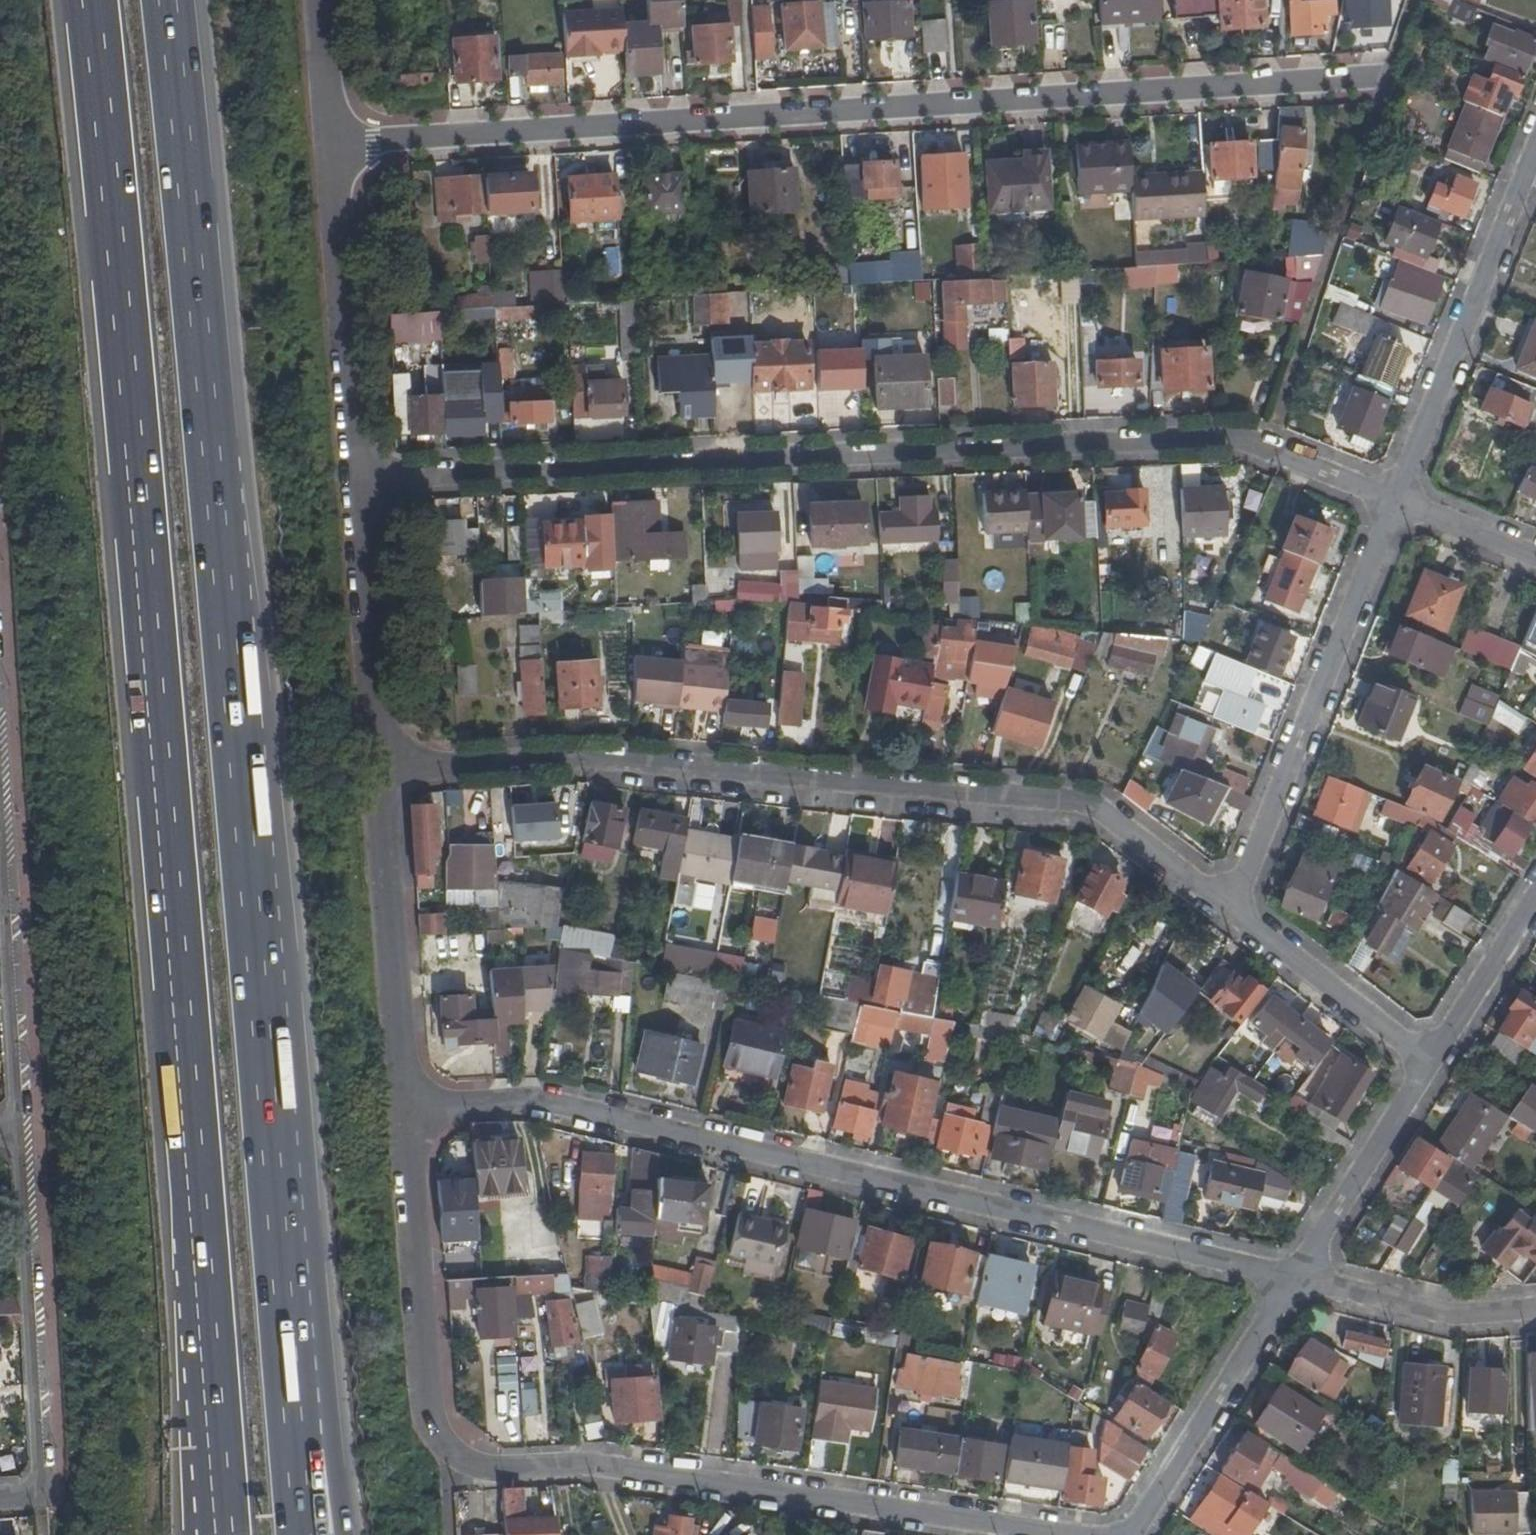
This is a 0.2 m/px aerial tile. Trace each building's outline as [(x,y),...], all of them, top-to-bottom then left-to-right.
[(679,0),(644,0),(645,17),(620,19),(621,49),(622,69),(658,67),(655,22),(681,22),(679,0)] [(682,61),(727,58),(725,22),(740,22),(739,0),(723,0),(723,9),(709,10),(709,21),(691,22),(692,47),(682,47),(682,61)] [(863,35),(911,32),(909,0),(861,0),(863,35)] [(990,40),(1029,37),(1026,0),(987,0),(990,40)] [(1097,29),(1157,24),(1156,0),(1095,0),(1097,29)] [(1213,0),(1168,0),(1170,14),(1214,11),(1213,0)] [(1237,0),(1213,0),(1214,11),(1215,25),(1239,23),(1237,0)] [(1239,23),(1258,21),(1256,0),(1237,0),(1239,23)] [(1289,38),(1323,36),(1322,17),(1321,2),(1295,4),(1295,0),(1287,0),(1289,38)] [(1346,20),(1380,18),(1379,0),(1344,0),(1346,20)] [(1465,3),(1458,0),(1452,0),(1447,13),(1459,19),(1465,3)] [(1321,2),(1322,17),(1329,17),(1329,11),(1332,11),(1331,1),(1321,2)] [(1503,34),(1508,20),(1465,3),(1459,19),(1480,27),(1482,26),(1493,30),(1503,34)] [(780,13),(781,46),(820,44),(818,4),(780,6),(780,13)] [(558,7),(561,56),(587,56),(587,49),(598,49),(621,49),(620,19),(619,6),(558,7)] [(763,14),(763,6),(750,7),(752,56),(765,55),(763,14)] [(780,13),(780,6),(763,6),(763,14),(780,13)] [(917,18),(919,48),(944,47),(943,17),(917,18)] [(1511,37),(1503,34),(1493,30),(1487,44),(1501,49),(1505,51),(1511,37)] [(1511,37),(1505,51),(1501,49),(1497,62),(1524,73),(1535,43),(1535,41),(1513,31),(1511,37)] [(1427,37),(1415,32),(1409,48),(1420,52),(1427,37)] [(447,36),(449,80),(458,79),(490,77),(487,34),(447,36)] [(556,52),(522,54),(523,73),(523,83),(525,83),(525,89),(543,88),(543,82),(557,82),(556,52)] [(505,54),(506,73),(523,73),(522,54),(505,54)] [(393,73),(394,91),(436,90),(435,55),(407,56),(407,72),(393,73)] [(1467,103),(1500,117),(1508,98),(1512,99),(1514,95),(1514,96),(1522,76),(1494,64),(1488,81),(1474,75),(1463,102),(1467,103)] [(461,105),(458,79),(449,80),(444,80),(446,106),(461,105)] [(1289,189),(1299,103),(1273,105),(1270,137),(1268,166),(1266,187),(1289,189)] [(1477,173),(1500,117),(1467,103),(1445,160),(1477,173)] [(1270,137),(1254,137),(1253,166),(1268,166),(1270,137)] [(1205,142),(1206,179),(1246,177),(1248,176),(1246,140),(1205,142)] [(1069,144),(1071,177),(1123,173),(1122,142),(1105,144),(1105,141),(1069,144)] [(981,163),(984,209),(1041,206),(1037,150),(1017,152),(1017,153),(1018,161),(981,163)] [(1018,161),(1017,153),(980,156),(981,163),(1018,161)] [(915,156),(917,189),(932,188),(957,187),(956,154),(915,156)] [(834,163),(836,196),(881,195),(881,184),(888,183),(887,161),(834,163)] [(788,166),(741,169),(743,211),(790,209),(788,166)] [(638,171),(639,210),(678,208),(676,170),(638,171)] [(1123,173),(1125,216),(1197,212),(1195,170),(1123,173)] [(475,174),(475,172),(427,175),(431,222),(462,219),(461,214),(478,212),(478,208),(475,174)] [(475,174),(478,208),(524,205),(521,172),(475,174)] [(561,174),(563,218),(611,215),(609,172),(561,174)] [(1449,191),(1435,186),(1427,206),(1461,219),(1474,185),(1454,177),(1449,191)] [(932,188),(917,189),(917,198),(930,198),(933,194),(932,188)] [(1041,206),(984,209),(992,214),(999,218),(1008,221),(1021,218),(1031,214),(1035,212),(1041,206)] [(1423,257),(1438,221),(1416,213),(1409,233),(1397,228),(1391,244),(1423,257)] [(1287,253),(1304,252),(1307,226),(1307,220),(1289,218),(1287,253)] [(1323,230),(1307,226),(1304,252),(1315,252),(1323,230)] [(483,259),(481,235),(468,235),(469,260),(483,259)] [(976,256),(975,243),(950,243),(950,261),(914,263),(916,277),(927,276),(976,273),(976,256)] [(1199,245),(1127,250),(1127,263),(1148,262),(1151,262),(1170,260),(1200,258),(1199,245)] [(1282,253),(1286,281),(1238,272),(1230,312),(1292,323),(1315,252),(1304,252),(1287,253),(1282,253)] [(991,256),(976,256),(976,273),(993,272),(991,256)] [(1148,262),(1148,277),(1169,276),(1170,260),(1151,262),(1148,262)] [(1337,278),(1354,281),(1357,263),(1340,260),(1337,278)] [(869,262),(841,263),(843,283),(852,283),(872,281),(869,262)] [(1127,263),(1123,264),(1122,281),(1148,279),(1148,277),(1148,262),(1127,263)] [(557,267),(525,269),(526,302),(536,302),(560,300),(557,267)] [(1392,281),(1385,278),(1374,303),(1381,305),(1380,307),(1395,312),(1395,313),(1424,324),(1439,283),(1397,267),(1392,281)] [(748,275),(700,276),(701,291),(704,291),(719,290),(749,289),(748,275)] [(984,280),(938,281),(938,345),(964,344),(963,304),(985,303),(984,280)] [(1356,299),(1328,288),(1324,300),(1351,310),(1356,299)] [(585,289),(562,290),(563,300),(564,299),(586,298),(585,289)] [(486,305),(485,294),(473,294),(473,290),(459,291),(459,296),(449,296),(449,306),(486,305)] [(719,290),(704,291),(705,324),(723,324),(719,290)] [(701,291),(688,292),(690,325),(705,324),(704,291),(701,291)] [(886,302),(886,327),(919,326),(918,295),(901,296),(901,301),(886,302)] [(627,296),(617,297),(618,347),(629,347),(627,296)] [(491,304),(492,317),(537,315),(536,302),(526,302),(491,304)] [(434,318),(434,307),(416,308),(385,310),(385,321),(434,318)] [(1362,341),(1370,322),(1344,314),(1336,333),(1362,341)] [(1535,318),(1516,366),(1535,375),(1535,319),(1535,318)] [(745,342),(746,386),(799,384),(798,340),(782,341),(782,337),(763,338),(763,341),(745,342)] [(1381,353),(1386,341),(1376,337),(1371,349),(1381,353)] [(506,340),(492,342),(494,374),(507,373),(506,340)] [(1359,376),(1390,389),(1406,350),(1386,341),(1381,353),(1371,349),(1359,376)] [(1145,352),(1143,388),(1205,386),(1213,342),(1153,344),(1154,350),(1145,352)] [(669,387),(669,413),(708,412),(706,350),(650,352),(651,387),(669,387)] [(870,354),(871,405),(921,404),(919,353),(870,354)] [(1007,355),(1009,400),(1048,399),(1048,354),(1007,355)] [(1089,360),(1090,384),(1132,383),(1132,359),(1091,360),(1089,360)] [(566,364),(568,413),(617,412),(616,379),(599,379),(599,363),(566,364)] [(406,392),(405,369),(387,369),(389,420),(407,420),(406,392)] [(1496,373),(1488,392),(1530,408),(1523,425),(1535,431),(1535,389),(1496,373)] [(932,377),(934,409),(951,409),(950,375),(932,377)] [(1366,450),(1391,389),(1390,389),(1359,376),(1358,376),(1337,429),(1352,434),(1348,443),(1366,450)] [(494,385),(496,420),(542,418),(540,382),(494,385)] [(437,390),(406,392),(407,420),(408,430),(438,429),(437,398),(437,390)] [(1521,430),(1523,425),(1530,408),(1488,392),(1478,413),(1521,430)] [(438,429),(438,433),(477,431),(475,397),(437,398),(438,429)] [(1526,469),(1516,493),(1534,500),(1532,507),(1535,508),(1535,474),(1526,469)] [(1174,486),(1176,532),(1219,531),(1217,484),(1174,486)] [(1099,492),(1100,524),(1142,523),(1142,522),(1141,490),(1141,487),(1120,487),(1121,491),(1099,492)] [(976,489),(976,531),(1019,529),(1018,493),(1018,488),(976,489)] [(1156,489),(1141,490),(1142,522),(1157,521),(1156,489)] [(1055,492),(1057,536),(1075,536),(1075,534),(1074,495),(1074,491),(1055,492)] [(1019,529),(1020,537),(1057,536),(1055,492),(1018,493),(1019,529)] [(870,512),(872,545),(929,541),(927,508),(924,509),(923,495),(890,497),(891,510),(870,512)] [(1074,495),(1075,534),(1092,533),(1089,495),(1074,495)] [(605,501),(607,556),(677,553),(676,530),(652,531),(651,500),(605,501)] [(803,512),(804,543),(859,543),(858,502),(826,503),(826,512),(803,512)] [(803,503),(803,512),(826,512),(826,503),(803,503)] [(769,510),(732,511),(732,558),(771,558),(769,510)] [(535,515),(537,559),(577,557),(575,514),(535,515)] [(461,520),(431,520),(431,550),(461,549),(461,527),(461,520)] [(1329,533),(1294,520),(1281,552),(1316,566),(1329,533)] [(472,527),(461,527),(461,549),(461,556),(473,556),(472,527)] [(790,569),(790,579),(807,578),(805,554),(789,553),(790,569)] [(1314,568),(1283,556),(1264,604),(1295,616),(1314,568)] [(948,558),(932,559),(936,604),(950,603),(948,558)] [(732,586),(731,598),(741,597),(783,601),(790,602),(790,579),(790,569),(774,569),(775,589),(732,586)] [(1460,587),(1422,572),(1405,616),(1443,631),(1460,587)] [(518,576),(474,577),(475,613),(520,610),(518,576)] [(699,582),(685,582),(686,600),(699,599),(699,582)] [(783,601),(779,635),(831,638),(833,617),(840,617),(841,593),(828,592),(827,603),(790,602),(783,601)] [(732,613),(732,600),(712,600),(712,613),(732,613)] [(1029,603),(1016,602),(1014,622),(1027,623),(1029,603)] [(532,610),(533,621),(555,619),(555,608),(532,610)] [(1181,638),(1201,639),(1202,613),(1182,612),(1181,638)] [(1520,648),(1527,652),(1535,632),(1535,613),(1520,648)] [(933,623),(919,619),(913,653),(927,654),(933,623)] [(965,632),(967,623),(949,620),(947,627),(965,632)] [(533,621),(515,622),(517,647),(535,646),(533,621)] [(947,627),(935,624),(918,716),(935,719),(946,659),(960,664),(965,632),(947,627)] [(1292,638),(1263,627),(1248,665),(1276,677),(1292,638)] [(1090,636),(1087,644),(1110,651),(1107,660),(1148,672),(1154,653),(1162,654),(1168,634),(1097,628),(1093,628),(1090,636)] [(1393,644),(1389,655),(1442,676),(1452,649),(1399,629),(1393,644)] [(1462,652),(1510,672),(1519,652),(1520,649),(1472,630),(1462,652)] [(700,646),(718,646),(719,633),(700,632),(700,646)] [(1002,639),(965,632),(960,664),(959,666),(957,681),(966,681),(968,676),(988,680),(989,669),(997,669),(1002,639)] [(1527,652),(1535,656),(1535,632),(1527,652)] [(1383,654),(1389,655),(1393,644),(1387,642),(1383,654)] [(535,646),(517,647),(519,687),(512,687),(513,696),(520,696),(521,711),(539,710),(535,646)] [(674,658),(671,705),(718,708),(722,649),(674,646),(674,658)] [(784,647),(783,666),(800,667),(801,648),(784,647)] [(917,706),(925,662),(868,651),(858,704),(888,710),(890,701),(917,706)] [(1519,652),(1510,672),(1522,676),(1530,658),(1519,652)] [(1245,698),(1256,671),(1212,654),(1202,681),(1222,689),(1210,718),(1211,718),(1253,735),(1265,706),(1245,698)] [(624,655),(626,699),(646,699),(653,700),(653,706),(670,708),(671,705),(674,658),(624,655)] [(551,661),(554,705),(591,703),(588,659),(551,661)] [(472,662),(452,663),(453,693),(473,692),(472,662)] [(795,720),(798,670),(776,669),(772,718),(795,720)] [(989,669),(988,680),(995,681),(997,669),(989,669)] [(1414,697),(1375,682),(1366,705),(1373,707),(1364,728),(1396,742),(1414,697)] [(990,709),(987,716),(1002,721),(999,733),(1032,743),(1045,699),(997,685),(990,709)] [(1498,701),(1500,696),(1471,685),(1459,715),(1487,727),(1494,710),(1498,701)] [(721,699),(717,720),(761,724),(763,703),(721,699)] [(1526,719),(1498,701),(1494,710),(1508,719),(1521,728),(1526,719)] [(1357,726),(1364,728),(1373,707),(1366,705),(1357,726)] [(1211,718),(1210,718),(1179,706),(1168,732),(1157,727),(1143,755),(1157,760),(1176,768),(1182,771),(1211,783),(1213,784),(1214,782),(1241,793),(1246,780),(1220,769),(1217,774),(1207,770),(1223,734),(1207,727),(1211,718)] [(1508,719),(1494,710),(1487,727),(1499,733),(1504,726),(1517,735),(1521,728),(1508,719)] [(1002,721),(987,716),(984,728),(999,733),(1002,721)] [(1523,769),(1535,777),(1535,748),(1523,769)] [(1464,766),(1462,782),(1485,785),(1487,769),(1464,766)] [(1468,794),(1472,788),(1457,782),(1456,784),(1423,768),(1405,805),(1438,822),(1455,788),(1468,794)] [(1244,812),(1250,798),(1213,784),(1211,783),(1182,771),(1164,804),(1205,824),(1218,798),(1233,805),(1232,806),(1244,812)] [(1363,792),(1329,778),(1314,817),(1349,830),(1363,792)] [(1146,809),(1153,792),(1125,781),(1119,798),(1146,809)] [(525,850),(523,783),(483,785),(486,841),(487,873),(541,885),(542,873),(510,865),(509,850),(525,850)] [(1517,817),(1531,825),(1534,827),(1535,824),(1535,789),(1535,788),(1525,803),(1517,817)] [(481,789),(445,790),(446,835),(482,834),(481,789)] [(1518,799),(1510,812),(1517,817),(1525,803),(1518,799)] [(1399,820),(1404,808),(1386,801),(1381,813),(1399,820)] [(625,811),(592,803),(582,841),(584,842),(581,855),(611,863),(614,849),(616,849),(625,811)] [(430,845),(428,806),(406,806),(408,845),(430,845)] [(1496,806),(1471,846),(1486,856),(1490,850),(1512,816),(1496,806)] [(1416,826),(1422,816),(1404,808),(1399,820),(1416,827),(1416,826)] [(686,821),(638,812),(632,845),(662,851),(656,879),(676,883),(677,874),(684,832),(686,821)] [(1367,814),(1363,832),(1383,835),(1387,817),(1367,814)] [(1323,825),(1298,815),(1293,828),(1318,838),(1323,825)] [(1446,831),(1422,816),(1416,826),(1428,833),(1407,869),(1431,883),(1452,847),(1449,845),(1454,836),(1446,831)] [(1455,816),(1446,831),(1454,836),(1460,840),(1470,825),(1455,816)] [(1534,827),(1531,825),(1529,826),(1512,816),(1490,850),(1507,861),(1512,852),(1516,847),(1520,842),(1524,834),(1535,841),(1535,829),(1534,827)] [(731,884),(738,842),(684,832),(677,874),(731,884)] [(731,884),(784,893),(786,882),(791,852),(775,848),(776,840),(756,837),(755,845),(738,842),(731,884)] [(487,873),(486,841),(444,843),(445,851),(437,860),(439,886),(466,885),(466,900),(480,900),(489,899),(487,873)] [(837,892),(843,859),(813,853),(814,848),(792,844),(791,852),(786,882),(837,892)] [(426,853),(431,853),(430,845),(408,845),(411,889),(428,889),(426,853)] [(1507,861),(1523,871),(1529,862),(1512,852),(1507,861)] [(1297,870),(1296,869),(1281,907),(1315,921),(1337,867),(1305,853),(1297,870)] [(1063,864),(1025,854),(1013,896),(1052,907),(1056,891),(1062,893),(1064,886),(1057,884),(1063,864)] [(837,892),(834,909),(886,918),(895,864),(843,857),(843,859),(837,892)] [(1390,879),(1395,869),(1388,866),(1383,875),(1390,879)] [(1117,895),(1123,884),(1094,868),(1076,901),(1105,918),(1110,909),(1116,911),(1123,898),(1117,895)] [(1434,894),(1395,869),(1390,879),(1376,906),(1385,912),(1365,944),(1383,955),(1403,923),(1414,929),(1434,894)] [(489,899),(490,925),(501,925),(544,922),(542,902),(552,903),(556,888),(541,885),(487,873),(489,899)] [(957,876),(949,920),(999,925),(1002,905),(1007,881),(957,876)] [(489,899),(480,900),(481,926),(482,926),(490,925),(489,899)] [(999,925),(997,937),(1011,939),(1016,907),(1002,905),(999,925)] [(1470,917),(1453,906),(1441,923),(1459,934),(1470,917)] [(834,909),(832,920),(884,929),(886,918),(834,909)] [(440,910),(412,912),(412,919),(441,918),(440,910)] [(442,929),(441,918),(412,919),(413,931),(442,929)] [(482,926),(483,942),(501,941),(501,925),(490,925),(482,926)] [(562,928),(558,950),(591,956),(608,959),(609,959),(610,958),(613,939),(614,938),(562,928)] [(737,935),(731,963),(748,967),(760,969),(766,940),(737,935)] [(628,941),(613,939),(610,958),(624,961),(628,941)] [(663,954),(660,969),(670,971),(714,978),(717,961),(718,953),(665,944),(663,954)] [(556,992),(630,998),(633,964),(609,959),(608,959),(607,973),(589,972),(591,956),(558,950),(556,992)] [(1230,974),(1234,969),(1222,960),(1206,981),(1218,991),(1209,1001),(1238,1022),(1262,990),(1247,978),(1242,983),(1230,974)] [(717,961),(714,978),(733,982),(745,985),(748,967),(731,963),(717,961)] [(919,995),(916,1016),(933,1019),(941,966),(925,962),(922,976),(919,995)] [(1200,990),(1163,963),(1140,1015),(1165,1035),(1200,990)] [(542,966),(484,968),(486,1005),(488,1037),(488,1054),(502,1053),(500,1022),(516,1021),(515,1010),(536,1009),(542,966)] [(748,967),(745,985),(766,988),(770,971),(760,969),(748,967)] [(1247,978),(1234,969),(1230,974),(1242,983),(1247,978)] [(904,992),(919,995),(922,976),(897,970),(895,980),(906,982),(904,992)] [(665,997),(727,1009),(733,982),(714,978),(670,971),(665,997)] [(849,975),(844,1003),(860,1005),(870,1007),(875,980),(849,975)] [(901,1007),(904,992),(906,982),(895,980),(879,977),(874,1002),(901,1007)] [(437,1040),(488,1037),(486,1005),(464,1007),(463,990),(434,992),(437,1040)] [(1103,1013),(1108,1015),(1110,1017),(1116,1007),(1085,990),(1069,1020),(1093,1032),(1099,1020),(1103,1013)] [(1513,1010),(1499,1033),(1515,1043),(1529,1020),(1535,1024),(1535,1003),(1519,993),(1510,1008),(1513,1010)] [(1286,1037),(1300,1019),(1271,996),(1250,1023),(1267,1035),(1267,1034),(1273,1027),(1286,1037)] [(844,1003),(830,1000),(823,1031),(852,1037),(860,1005),(844,1003)] [(852,1037),(852,1040),(863,1042),(867,1022),(895,1028),(898,1012),(870,1007),(860,1005),(852,1037)] [(983,1011),(980,1028),(1016,1034),(1016,1033),(1020,1016),(983,1011)] [(1031,1035),(1050,1042),(1061,1021),(1042,1011),(1037,1019),(1031,1035)] [(898,1012),(895,1028),(889,1050),(890,1051),(896,1052),(900,1053),(903,1037),(899,1030),(899,1028),(930,1035),(924,1060),(944,1064),(946,1052),(950,1038),(951,1034),(954,1023),(933,1019),(916,1016),(898,1012)] [(1104,1023),(1108,1015),(1103,1013),(1099,1020),(1104,1023)] [(1281,1045),(1275,1052),(1289,1062),(1294,1056),(1310,1067),(1330,1042),(1300,1019),(1286,1037),(1281,1045)] [(980,1028),(954,1023),(951,1034),(1013,1045),(1016,1034),(980,1028)] [(740,1078),(738,1086),(770,1094),(785,1037),(734,1025),(722,1073),(740,1078)] [(1267,1034),(1281,1045),(1286,1037),(1273,1027),(1267,1034)] [(1094,1041),(1090,1053),(1119,1059),(1125,1031),(1108,1028),(1105,1044),(1094,1041)] [(1522,1049),(1497,1034),(1489,1047),(1513,1062),(1522,1049)] [(702,1048),(647,1035),(638,1073),(693,1087),(702,1048)] [(1090,1053),(1076,1049),(1073,1064),(1114,1074),(1110,1092),(1130,1096),(1137,1065),(1119,1059),(1090,1053)] [(1305,1114),(1306,1115),(1335,1133),(1372,1073),(1342,1055),(1305,1114)] [(813,1062),(811,1071),(792,1067),(784,1104),(821,1112),(830,1076),(828,1075),(830,1066),(813,1062)] [(922,1073),(941,1077),(942,1073),(943,1066),(924,1062),(922,1073)] [(1246,1076),(1232,1067),(1225,1077),(1212,1069),(1192,1100),(1199,1104),(1206,1109),(1220,1117),(1235,1092),(1246,1076)] [(1152,1103),(1162,1075),(1148,1070),(1138,1098),(1152,1103)] [(720,1081),(738,1086),(740,1078),(722,1073),(720,1081)] [(935,1083),(894,1073),(887,1101),(881,1100),(877,1122),(882,1123),(881,1126),(923,1135),(935,1083)] [(1182,1074),(1178,1083),(1192,1090),(1199,1082),(1182,1074)] [(1253,1081),(1246,1076),(1235,1092),(1257,1105),(1266,1089),(1253,1081)] [(869,1132),(872,1133),(873,1124),(870,1123),(877,1096),(866,1093),(868,1085),(845,1080),(833,1128),(867,1135),(869,1132)] [(1530,1087),(1509,1118),(1535,1135),(1535,1090),(1530,1087)] [(1060,1120),(1053,1149),(1096,1159),(1105,1118),(1102,1118),(1080,1113),(1084,1098),(1066,1094),(1060,1120)] [(1498,1111),(1472,1094),(1436,1149),(1450,1157),(1478,1175),(1482,1168),(1475,1163),(1505,1116),(1498,1111)] [(1105,1103),(1084,1098),(1080,1113),(1102,1118),(1105,1103)] [(1206,1109),(1199,1104),(1196,1109),(1203,1114),(1206,1109)] [(1060,1120),(999,1106),(987,1154),(992,1155),(991,1159),(1047,1172),(1053,1149),(1060,1120)] [(981,1125),(972,1122),(973,1117),(957,1113),(956,1119),(944,1116),(937,1148),(974,1156),(981,1125)] [(1297,1127),(1343,1155),(1351,1143),(1335,1133),(1306,1115),(1297,1127)] [(484,1119),(464,1120),(469,1174),(470,1194),(496,1192),(496,1188),(518,1186),(514,1138),(481,1140),(480,1132),(485,1131),(484,1119)] [(1397,1169),(1394,1167),(1383,1185),(1388,1188),(1400,1171),(1430,1190),(1431,1189),(1448,1161),(1415,1140),(1397,1169)] [(1120,1186),(1167,1197),(1178,1153),(1130,1141),(1120,1186)] [(596,1193),(611,1195),(613,1156),(599,1154),(600,1144),(584,1143),(583,1154),(581,1153),(578,1192),(580,1193),(580,1202),(595,1204),(596,1193)] [(614,1230),(653,1231),(654,1218),(656,1179),(657,1154),(634,1149),(630,1211),(615,1211),(614,1230)] [(1458,1206),(1478,1175),(1450,1157),(1448,1161),(1431,1189),(1441,1195),(1439,1199),(1445,1203),(1447,1199),(1458,1206)] [(1257,1195),(1261,1175),(1211,1163),(1203,1198),(1253,1209),(1257,1195)] [(1265,1164),(1261,1175),(1257,1195),(1286,1203),(1292,1180),(1265,1164)] [(470,1194),(469,1174),(437,1177),(443,1243),(474,1240),(470,1194)] [(656,1179),(654,1218),(659,1218),(658,1228),(660,1228),(675,1230),(675,1228),(678,1229),(683,1230),(684,1221),(698,1223),(702,1224),(707,1187),(656,1179)] [(798,1246),(848,1258),(848,1256),(852,1242),(847,1241),(851,1224),(832,1220),(833,1217),(817,1213),(821,1193),(807,1190),(802,1212),(805,1213),(798,1246)] [(1516,1213),(1499,1235),(1486,1251),(1504,1265),(1514,1253),(1518,1255),(1522,1252),(1535,1263),(1535,1217),(1535,1216),(1529,1223),(1516,1213)] [(785,1225),(737,1214),(729,1253),(777,1263),(785,1225)] [(1379,1242),(1394,1250),(1396,1246),(1411,1222),(1395,1214),(1379,1242)] [(697,1232),(698,1223),(684,1221),(683,1230),(697,1232)] [(1411,1222),(1396,1246),(1408,1254),(1423,1229),(1411,1221),(1411,1222)] [(856,1266),(857,1267),(901,1280),(912,1241),(856,1224),(852,1242),(848,1256),(858,1259),(856,1266)] [(675,1230),(660,1228),(659,1238),(676,1241),(678,1229),(675,1228),(675,1230)] [(1486,1251),(1499,1235),(1495,1233),(1483,1248),(1486,1251)] [(969,1279),(981,1281),(986,1258),(929,1244),(920,1285),(948,1292),(947,1297),(956,1299),(957,1294),(965,1295),(969,1279)] [(584,1277),(599,1277),(600,1267),(600,1256),(585,1256),(584,1277)] [(848,1256),(848,1258),(843,1277),(854,1280),(857,1267),(856,1266),(858,1259),(848,1256)] [(1031,1267),(986,1257),(986,1258),(981,1281),(976,1301),(993,1305),(1021,1312),(1031,1267)] [(654,1275),(648,1301),(703,1311),(713,1266),(694,1261),(690,1280),(665,1275),(665,1278),(654,1275)] [(599,1285),(598,1292),(608,1293),(609,1268),(600,1267),(599,1277),(599,1285)] [(510,1273),(511,1291),(549,1289),(547,1270),(510,1273)] [(547,1270),(549,1289),(559,1288),(555,1270),(547,1270)] [(1101,1284),(1056,1274),(1044,1324),(1062,1329),(1058,1344),(1085,1351),(1089,1334),(1101,1284)] [(446,1277),(446,1292),(465,1291),(464,1277),(458,1277),(446,1277)] [(571,1279),(569,1287),(598,1292),(599,1285),(571,1279)] [(471,1286),(474,1333),(509,1331),(507,1284),(471,1286)] [(559,1288),(549,1289),(551,1299),(560,1298),(561,1298),(559,1288)] [(1165,1293),(1152,1291),(1148,1308),(1146,1315),(1159,1318),(1165,1293)] [(908,1297),(900,1334),(907,1335),(916,1298),(908,1297)] [(551,1299),(540,1299),(546,1354),(561,1353),(560,1342),(567,1342),(564,1318),(561,1319),(560,1298),(551,1299)] [(13,1312),(12,1299),(0,1300),(0,1312),(13,1312)] [(592,1299),(572,1305),(582,1339),(602,1334),(592,1299)] [(1146,1315),(1148,1308),(1125,1302),(1117,1331),(1141,1338),(1146,1315)] [(725,1333),(738,1334),(738,1318),(675,1309),(669,1358),(711,1364),(714,1328),(726,1329),(725,1333)] [(1163,1362),(1166,1355),(1175,1336),(1156,1328),(1158,1324),(1148,1318),(1142,1340),(1149,1343),(1133,1379),(1150,1390),(1163,1362)] [(1370,1355),(1383,1358),(1387,1342),(1347,1332),(1343,1348),(1370,1355)] [(900,1334),(896,1348),(906,1350),(909,1335),(907,1335),(900,1334)] [(1308,1339),(1287,1374),(1332,1402),(1346,1379),(1341,1376),(1348,1366),(1308,1339)] [(906,1350),(896,1348),(893,1367),(898,1368),(896,1384),(912,1388),(915,1372),(943,1377),(941,1393),(965,1398),(971,1362),(963,1361),(960,1360),(959,1365),(905,1354),(906,1350)] [(1172,1358),(1166,1355),(1163,1362),(1168,1365),(1172,1358)] [(1381,1369),(1383,1358),(1370,1355),(1367,1363),(1381,1369)] [(521,1375),(537,1373),(534,1356),(518,1358),(521,1375)] [(1486,1371),(1471,1371),(1468,1415),(1479,1416),(1479,1411),(1502,1412),(1504,1372),(1504,1357),(1486,1356),(1486,1371)] [(495,1390),(516,1389),(515,1357),(494,1357),(495,1390)] [(1444,1368),(1404,1364),(1399,1423),(1439,1426),(1444,1368)] [(915,1372),(912,1388),(941,1393),(943,1377),(915,1372)] [(657,1419),(654,1378),(611,1380),(615,1423),(657,1419)] [(876,1390),(820,1381),(812,1438),(847,1443),(849,1429),(870,1432),(876,1390)] [(1145,1438),(1157,1420),(1168,1403),(1138,1384),(1115,1419),(1145,1438)] [(1321,1413),(1280,1386),(1255,1424),(1297,1451),(1321,1413)] [(532,1415),(530,1388),(516,1388),(517,1414),(532,1415)] [(514,1391),(499,1392),(501,1419),(515,1419),(514,1391)] [(888,1397),(886,1412),(895,1414),(897,1398),(888,1397)] [(737,1410),(737,1441),(797,1449),(803,1409),(761,1403),(759,1413),(737,1410)] [(1162,1423),(1174,1406),(1168,1403),(1157,1420),(1162,1423)] [(1375,1430),(1383,1417),(1370,1410),(1363,1424),(1375,1430)] [(895,1463),(955,1473),(959,1439),(900,1430),(895,1463)] [(1105,1468),(1126,1481),(1145,1450),(1118,1432),(1098,1463),(1105,1468)] [(1319,1487),(1323,1481),(1265,1445),(1264,1447),(1244,1434),(1236,1446),(1230,1457),(1221,1470),(1256,1493),(1268,1473),(1273,1466),(1288,1476),(1284,1483),(1297,1491),(1305,1478),(1319,1487)] [(1062,1489),(1068,1447),(1011,1438),(1004,1480),(1062,1489)] [(959,1439),(955,1473),(996,1478),(1001,1446),(959,1439)] [(1230,1457),(1236,1446),(1231,1443),(1224,1453),(1230,1457)] [(1094,1452),(1070,1449),(1063,1500),(1100,1505),(1104,1479),(1090,1477),(1094,1452)] [(1268,1473),(1284,1483),(1288,1476),(1273,1466),(1268,1473)] [(1377,1484),(1363,1474),(1356,1485),(1370,1494),(1377,1484)] [(1220,1475),(1190,1521),(1212,1534),(1226,1534),(1227,1534),(1229,1534),(1237,1534),(1260,1500),(1220,1475)] [(1311,1499),(1319,1487),(1305,1478),(1297,1491),(1311,1499)] [(1443,1501),(1456,1501),(1457,1484),(1444,1483),(1443,1501)] [(500,1534),(552,1534),(550,1524),(549,1516),(517,1517),(516,1485),(497,1486),(499,1519),(500,1531),(500,1534)] [(497,1486),(481,1487),(483,1518),(499,1519),(497,1486)] [(1517,1531),(1529,1531),(1529,1490),(1516,1490),(1517,1487),(1471,1488),(1472,1533),(1517,1532),(1517,1531)] [(1290,1504),(1275,1495),(1269,1505),(1283,1514),(1290,1504)] [(699,1526),(689,1525),(689,1520),(670,1517),(668,1530),(656,1527),(655,1534),(697,1534),(699,1526)]
